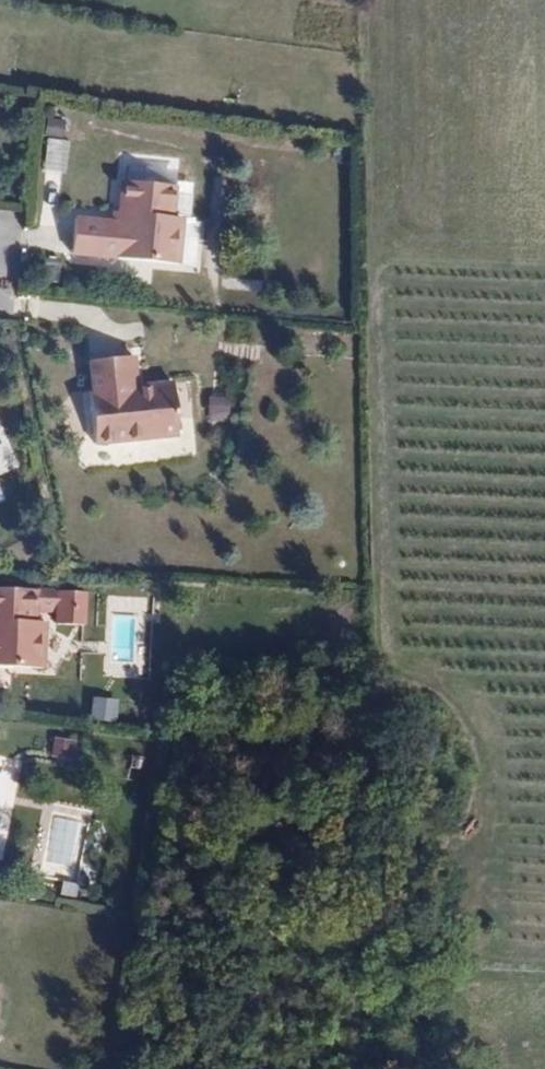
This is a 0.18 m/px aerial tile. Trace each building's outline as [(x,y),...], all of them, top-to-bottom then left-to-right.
[(42,140),(40,170),(62,171),(64,141),(42,140)] [(174,215),(176,188),(115,184),(112,224),(73,222),(70,263),(182,270),(185,216),(174,215)] [(128,387),(124,352),(84,356),(92,448),(178,440),(173,383),(128,387)] [(207,415),(229,417),(230,398),(208,397),(207,415)] [(30,616),(47,618),(45,631),(72,634),(77,601),(0,591),(0,670),(32,675),(37,628),(30,626),(30,616)] [(87,718),(113,722),(116,699),(90,695),(87,718)] [(49,754),(74,759),(78,741),(53,735),(49,754)]
